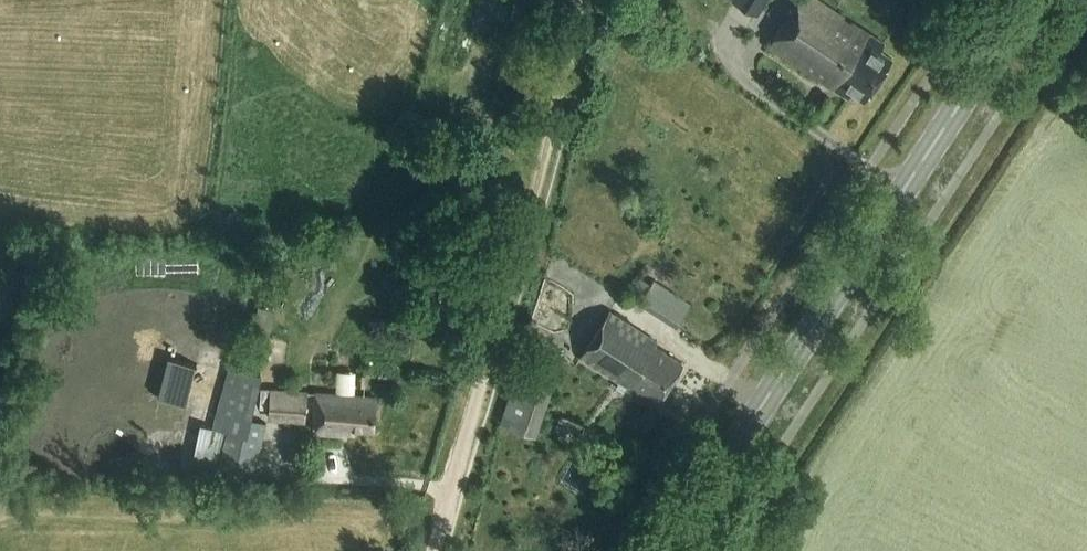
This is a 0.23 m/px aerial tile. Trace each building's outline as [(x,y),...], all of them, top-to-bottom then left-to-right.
[(760,15),(769,0),(738,0),(760,15)] [(769,44),(848,96),(853,90),(864,98),(892,55),(880,47),(884,42),(820,0),(798,0),(769,44)] [(659,398),(681,361),(654,344),(656,340),(606,309),(577,355),(627,386),(631,381),(659,398)] [(529,348),(503,422),(536,433),(561,359),(529,348)] [(161,394),(190,402),(201,361),(172,353),(161,394)] [(200,425),(192,459),(238,470),(239,464),(256,468),(267,422),(252,418),(263,374),(228,365),(213,428),(200,425)] [(357,372),(356,383),(369,384),(370,373),(357,372)] [(308,389),(270,387),(260,386),(259,407),(261,407),(260,414),(268,414),(268,420),(306,423),(308,389)] [(375,427),(377,396),(316,390),(313,429),(341,434),(343,427),(375,427)]
